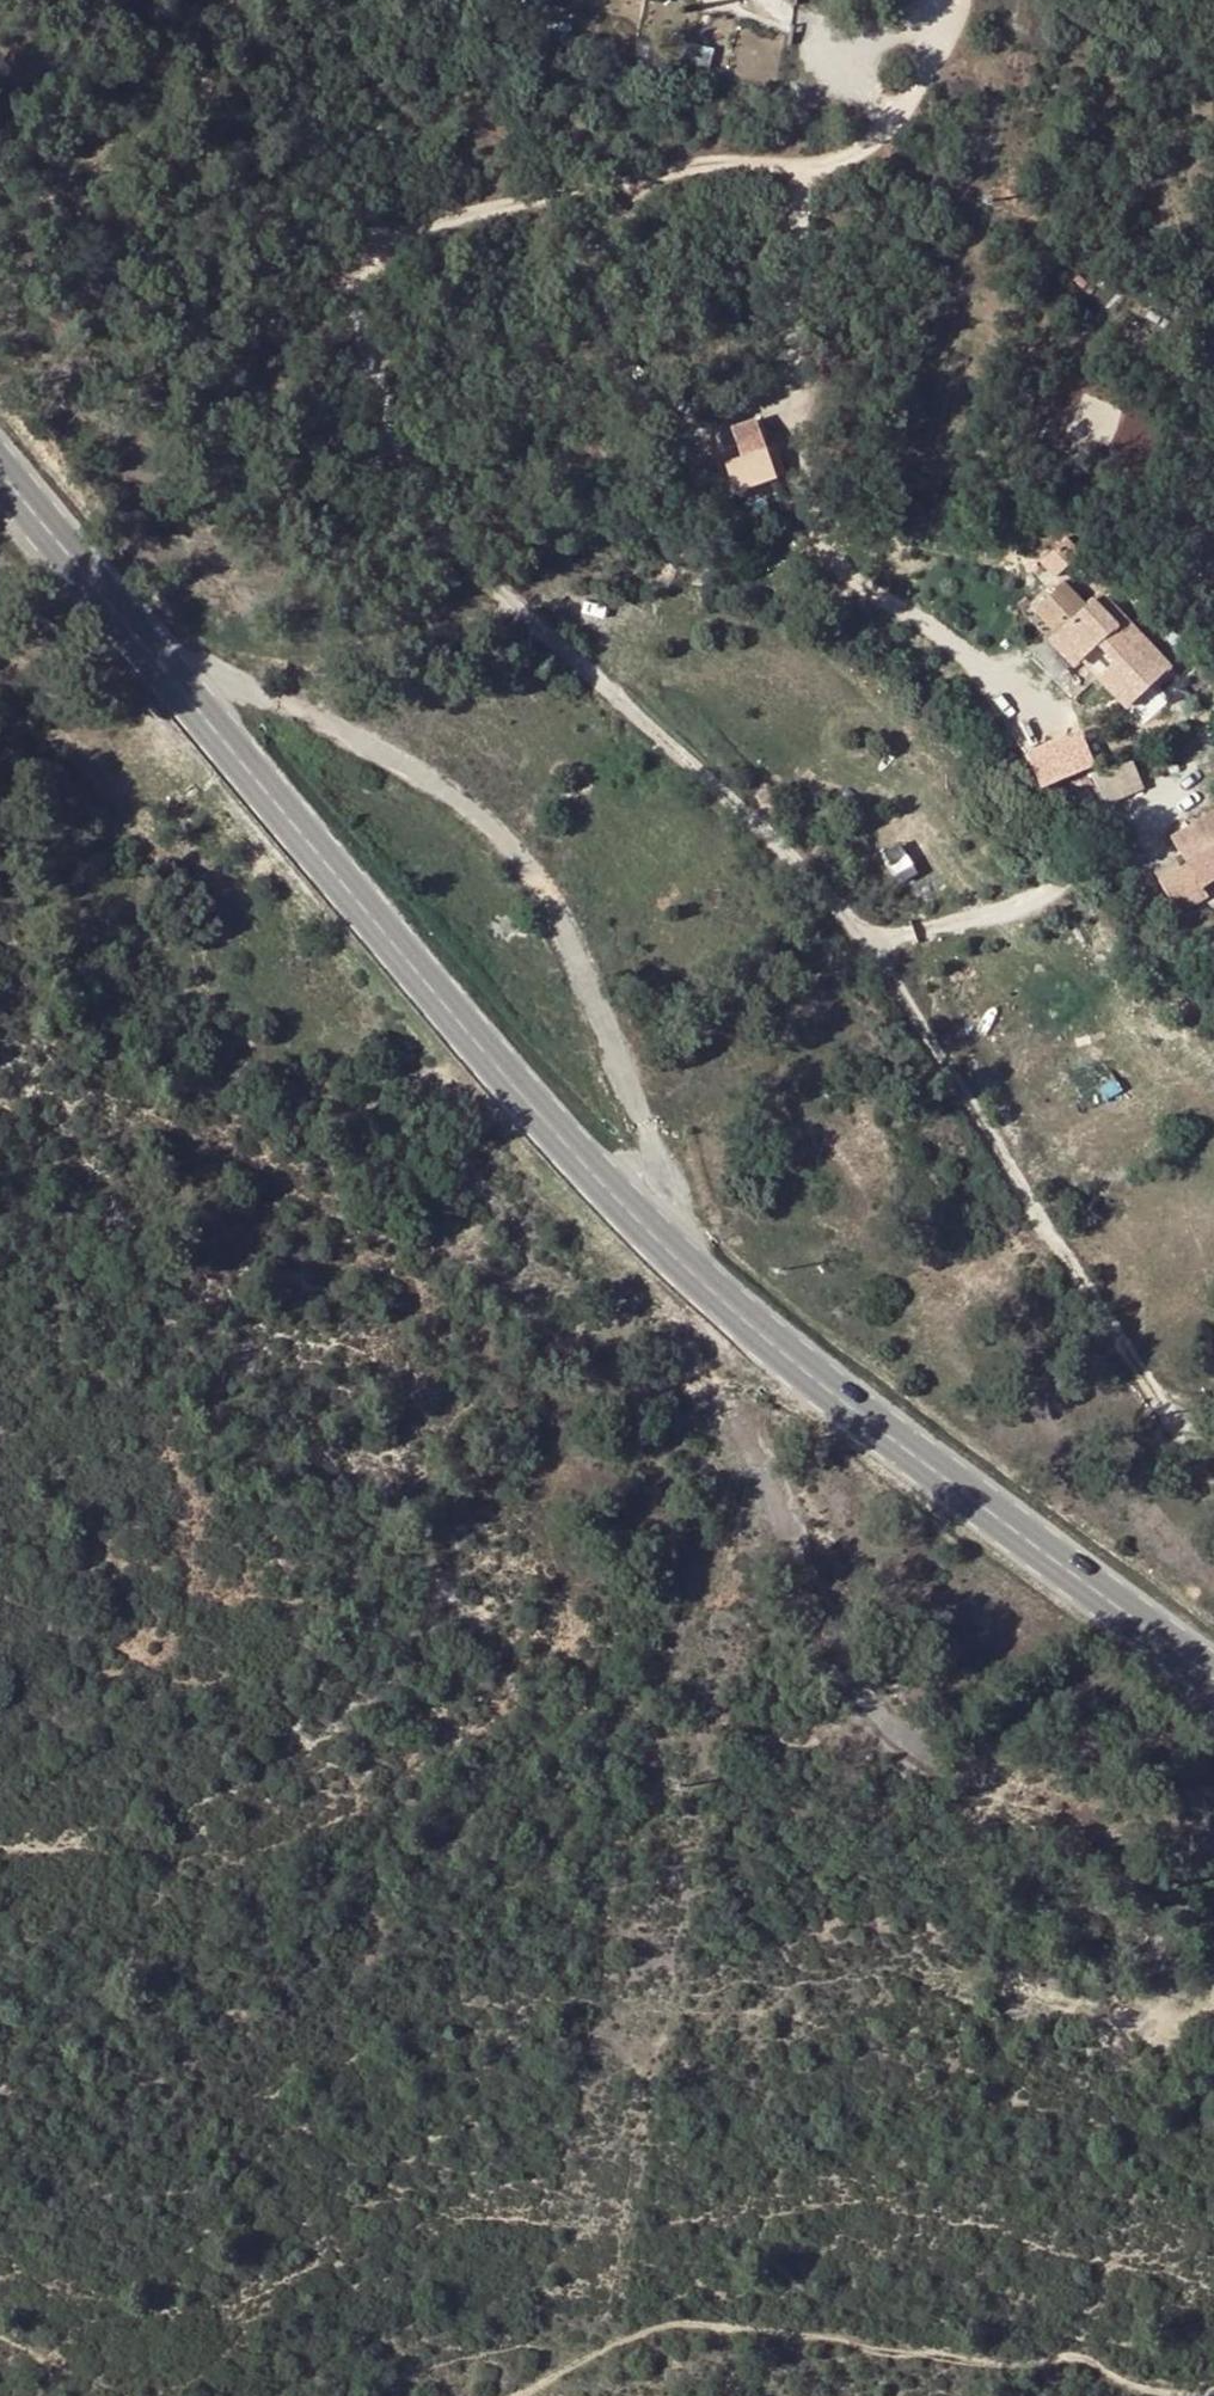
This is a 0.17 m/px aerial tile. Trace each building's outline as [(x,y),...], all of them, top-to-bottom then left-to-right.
[(753,427),(733,436),(742,458),(762,448),(753,427)] [(772,474),(762,448),(742,458),(721,465),(732,491),(772,474)] [(1119,703),(1168,660),(1098,588),(1074,609),(1060,594),(1036,616),(1050,631),(1042,638),(1066,663),(1090,640),(1106,657),(1090,672),(1119,703)] [(1033,786),(1094,769),(1083,730),(1022,747),(1033,786)] [(1128,759),(1089,776),(1100,802),(1139,785),(1128,759)] [(1176,852),(1184,865),(1158,879),(1179,916),(1207,898),(1199,885),(1213,876),(1213,812),(1188,829),(1195,842),(1176,852)] [(1195,842),(1188,829),(1170,841),(1176,852),(1195,842)]
